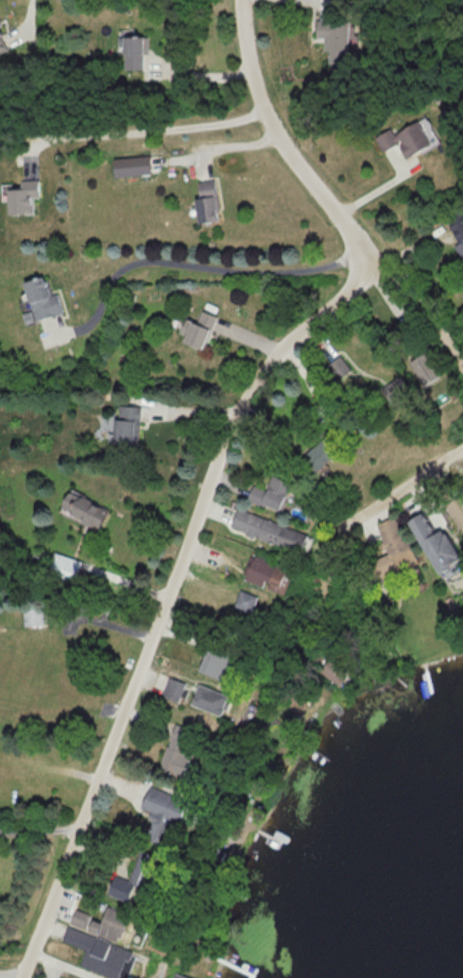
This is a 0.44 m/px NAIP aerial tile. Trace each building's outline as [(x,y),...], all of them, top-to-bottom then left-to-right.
[(319,39),(328,40),(327,56),(352,56),(353,23),(319,21),(319,39)] [(0,23),(0,55),(9,53),(0,23)] [(127,71),(146,71),(146,37),(127,37),(127,71)] [(403,158),(426,145),(414,122),(390,135),(387,130),(371,138),(379,152),(395,143),(403,158)] [(194,224),(217,221),(211,181),(188,185),(194,224)] [(39,199),(39,183),(3,183),(3,213),(31,213),(31,199),(39,199)] [(441,215),(462,265),(462,205),(441,215)] [(60,313),(56,293),(44,296),(39,276),(19,280),(29,320),(60,313)] [(176,340),(201,349),(214,317),(198,310),(193,323),(184,319),(176,340)] [(435,376),(422,352),(407,359),(419,384),(435,376)] [(324,367),(335,380),(349,367),(338,355),(324,367)] [(408,394),(397,375),(377,387),(388,406),(408,394)] [(115,415),(101,415),(100,429),(108,429),(108,443),(137,444),(138,405),(115,405),(115,415)] [(323,432),(298,459),(311,471),(336,444),(323,432)] [(250,484),(244,499),(275,511),(287,482),(269,475),(263,490),(250,484)] [(105,516),(108,508),(67,490),(58,512),(94,527),(100,514),(105,516)] [(227,528),(296,551),(302,531),(234,509),(227,528)] [(418,509),(399,519),(427,570),(455,555),(438,523),(429,528),(418,509)] [(392,515),(371,522),(381,554),(360,560),(365,574),(407,561),(392,515)] [(72,583),(79,560),(52,551),(44,574),(72,583)] [(278,594),(289,569),(251,553),(240,578),(278,594)] [(255,597),(238,589),(231,604),(248,613),(255,597)] [(222,668),(226,656),(202,648),(194,671),(227,682),(231,671),(222,668)] [(187,704),(216,714),(223,693),(195,683),(187,704)] [(186,751),(180,749),(186,728),(171,723),(156,770),(178,777),(186,751)] [(171,822),(180,800),(145,785),(135,808),(150,814),(141,837),(160,845),(170,822),(171,822)] [(141,889),(153,857),(136,850),(124,883),(141,889)] [(114,940),(123,913),(97,905),(94,916),(73,909),(67,925),(114,940)] [(108,977),(113,977),(123,949),(65,928),(61,942),(83,950),(77,967),(108,977)]
